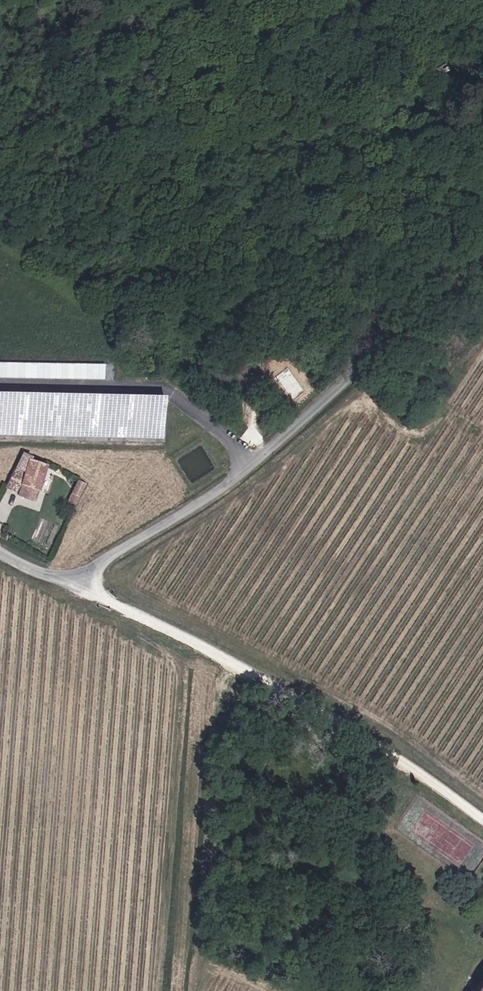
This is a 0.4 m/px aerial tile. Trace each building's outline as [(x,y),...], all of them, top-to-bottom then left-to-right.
[(47,464),(43,462),(30,459),(27,471),(20,469),(11,486),(23,491),(21,495),(38,500),(47,464)] [(8,485),(11,486),(20,469),(16,468),(8,485)] [(68,501),(76,505),(87,482),(78,478),(68,501)]
